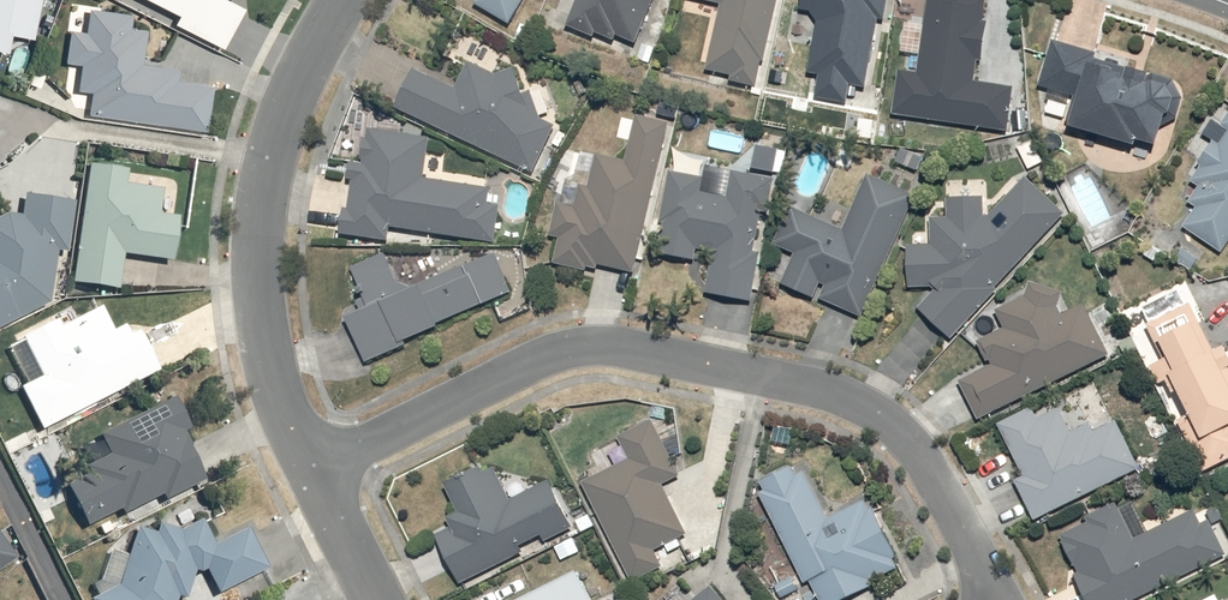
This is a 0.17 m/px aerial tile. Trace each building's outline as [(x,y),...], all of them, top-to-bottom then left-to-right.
[(11,52),(13,36),(41,40),(46,0),(0,0),(0,51),(11,52)] [(182,19),(177,29),(227,51),(247,6),(243,4),(245,0),(140,0),(182,19)] [(480,4),(511,23),(526,0),(482,0),(480,4)] [(569,25),(599,39),(601,34),(620,42),(623,36),(631,40),(633,35),(639,38),(657,0),(581,0),(569,25)] [(710,70),(761,83),(782,0),(704,0),(727,6),(710,70)] [(805,10),(826,15),(812,74),(825,77),(820,95),(850,103),(855,83),(869,86),(889,0),(808,0),(805,10)] [(895,116),(1013,131),(1019,86),(981,82),(991,0),(933,0),(924,74),(901,71),(895,116)] [(96,115),(208,131),(214,88),(179,83),(180,72),(147,67),(151,37),(131,34),(134,18),(95,13),(92,35),(75,32),(71,65),(84,67),(80,93),(98,96),(96,115)] [(1056,42),(1041,85),(1083,99),(1071,135),(1137,157),(1144,138),(1165,146),(1186,85),(1056,42)] [(460,88),(421,71),(402,114),(539,173),(559,125),(541,118),(548,102),(526,93),(534,72),(506,60),(499,75),(471,63),(460,88)] [(1072,105),(1053,97),(1046,113),(1066,121),(1072,105)] [(1201,189),(1193,203),(1197,207),(1185,227),(1226,252),(1227,249),(1227,115),(1217,107),(1198,139),(1215,150),(1195,184),(1201,189)] [(878,117),(862,117),(862,140),(878,140),(878,117)] [(576,154),(550,252),(636,276),(675,127),(643,119),(630,168),(576,154)] [(388,238),(399,233),(499,242),(504,188),(475,186),(477,169),(429,165),(432,139),(371,133),(365,166),(356,165),(354,181),(357,181),(354,210),(346,210),(344,237),(388,238)] [(1019,146),(1031,171),(1047,163),(1035,138),(1019,146)] [(759,146),(758,170),(787,172),(789,149),(759,146)] [(671,221),(665,255),(698,262),(700,251),(718,254),(710,293),(755,302),(765,252),(759,251),(767,212),(772,213),(778,180),(737,171),(732,198),(705,192),(713,154),(681,148),(666,220),(671,221)] [(122,289),(128,254),(175,258),(183,215),(164,211),(168,191),(129,185),(131,175),(96,169),(76,281),(122,289)] [(797,258),(784,284),(866,320),(920,198),(877,177),(846,233),(800,207),(778,246),(797,258)] [(943,292),(920,308),(953,339),(1069,216),(1030,179),(988,217),(989,201),(954,200),(954,219),(938,218),(938,248),(915,248),(914,292),(943,292)] [(55,300),(63,249),(73,250),(77,204),(31,196),(28,216),(14,217),(0,224),(0,325),(55,300)] [(392,254),(358,267),(373,308),(352,316),(369,363),(414,346),(409,332),(512,294),(497,255),(405,289),(392,254)] [(1206,473),(1227,462),(1227,346),(1225,347),(1188,277),(1122,311),(1206,473)] [(999,364),(964,379),(981,418),(1114,360),(1090,304),(1070,313),(1059,287),(1003,312),(1011,331),(988,341),(999,364)] [(59,323),(26,339),(44,375),(25,384),(50,435),(168,378),(141,323),(127,330),(114,302),(61,327),(59,323)] [(71,486),(92,524),(125,508),(129,515),(168,494),(171,500),(210,479),(184,433),(194,427),(178,398),(104,438),(113,455),(90,468),(94,474),(71,486)] [(1082,398),(1060,409),(1056,400),(1003,426),(1029,478),(1020,482),(1039,519),(1145,471),(1116,414),(1095,425),(1082,398)] [(586,479),(634,582),(664,568),(654,546),(694,527),(670,477),(685,470),(662,422),(625,439),(634,457),(586,479)] [(848,596),(906,570),(875,501),(837,518),(810,460),(760,483),(798,565),(774,576),(777,584),(782,594),(806,583),(807,585),(812,583),(820,599),(850,599),(848,596)] [(438,533),(467,591),(576,536),(550,484),(515,502),(496,464),(451,487),(461,506),(452,511),(458,523),(438,533)] [(1122,508),(1118,499),(1088,512),(1093,524),(1066,536),(1094,599),(1141,599),(1227,562),(1227,549),(1212,513),(1196,520),(1186,498),(1146,516),(1139,500),(1122,508)] [(134,559),(113,552),(95,598),(96,599),(191,599),(192,598),(199,571),(211,570),(225,594),(227,599),(246,599),(261,591),(253,577),(270,567),(251,530),(220,545),(209,522),(186,533),(182,526),(159,538),(156,532),(143,531),(134,559)] [(20,563),(0,533),(0,576),(20,563)] [(582,570),(525,599),(598,599),(582,570)] [(714,587),(699,599),(724,599),(714,587)]
